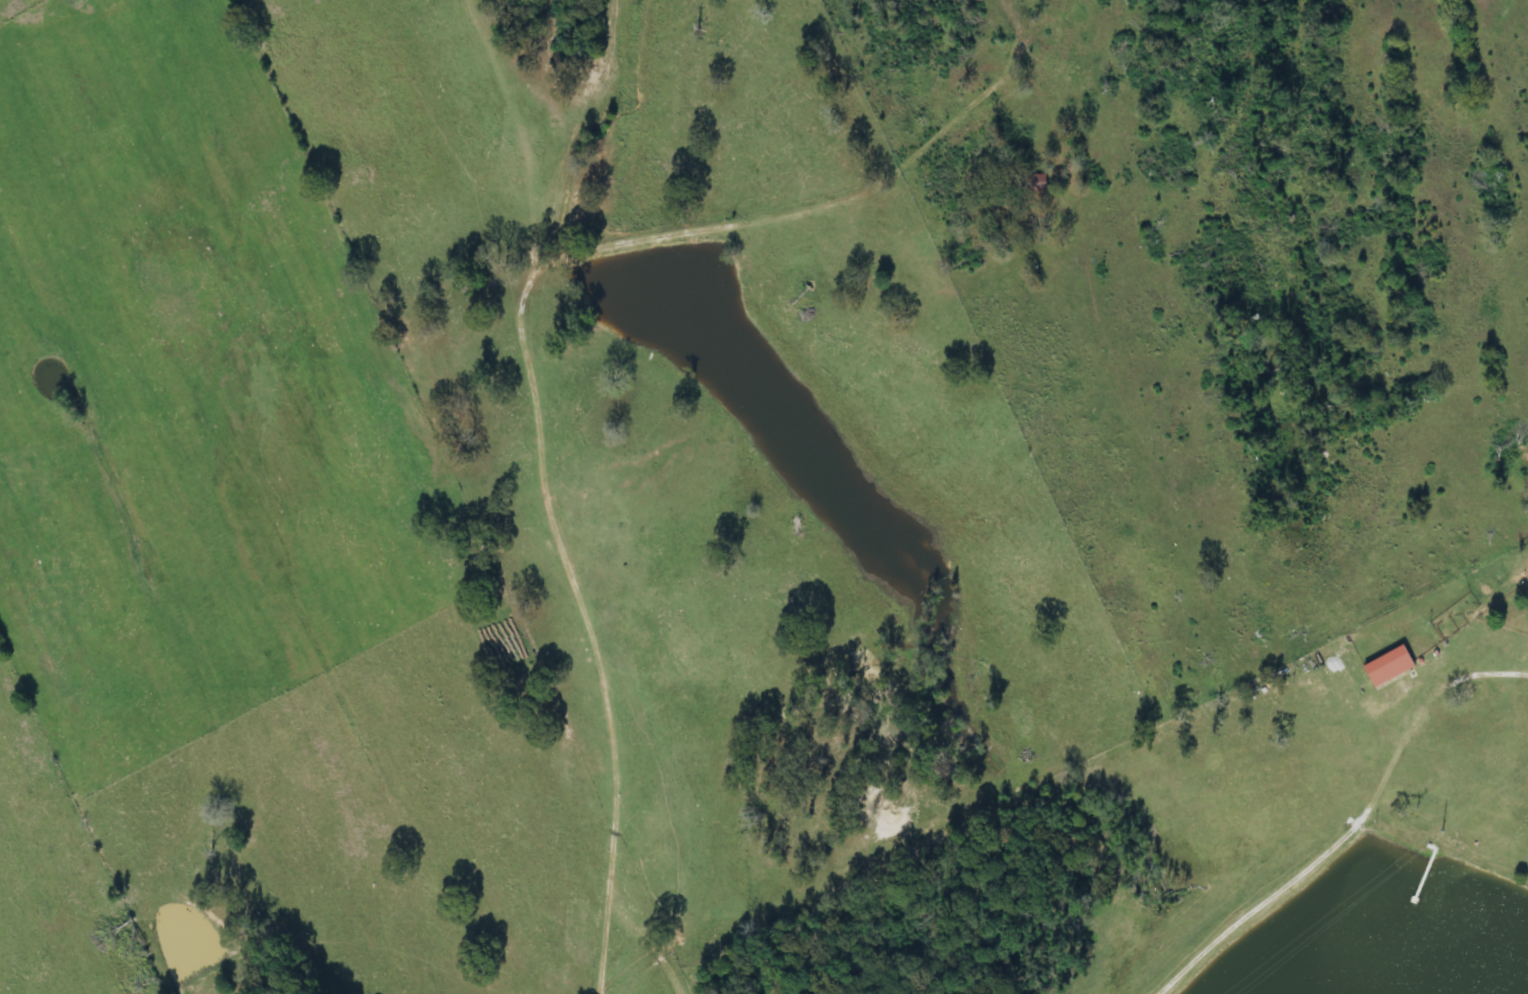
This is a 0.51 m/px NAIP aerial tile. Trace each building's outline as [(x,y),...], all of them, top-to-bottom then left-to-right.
[(1374,688),(1415,668),(1405,646),(1363,666),(1374,688)]
